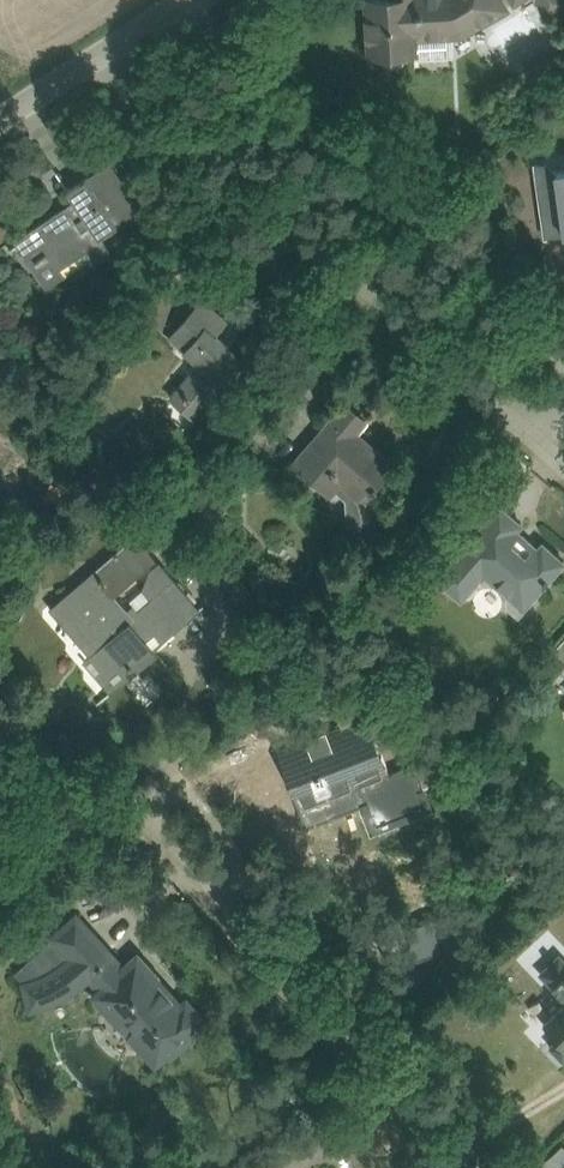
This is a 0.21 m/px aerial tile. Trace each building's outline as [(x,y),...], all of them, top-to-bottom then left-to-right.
[(516,0),(370,0),(372,50),(427,47),(426,35),(467,32),(518,3),(516,0)] [(46,272),(149,206),(115,153),(69,182),(77,195),(20,231),(46,272)] [(200,411),(255,351),(225,324),(234,314),(207,290),(173,328),(202,354),(172,386),(200,411)] [(373,413),(348,392),(296,455),(338,490),(346,481),(368,499),(403,456),(364,424),(373,413)] [(563,564),(563,548),(506,497),(440,570),(466,593),(485,572),(525,608),(563,564)] [(207,615),(142,524),(50,591),(115,681),(207,615)] [(309,807),(397,772),(372,709),(284,743),(309,807)] [(162,1064),(213,1018),(145,943),(129,957),(78,901),(5,967),(49,1015),(87,982),(162,1064)] [(540,967),(563,994),(563,945),(540,967)] [(545,1014),(563,1035),(563,997),(545,1014)]
